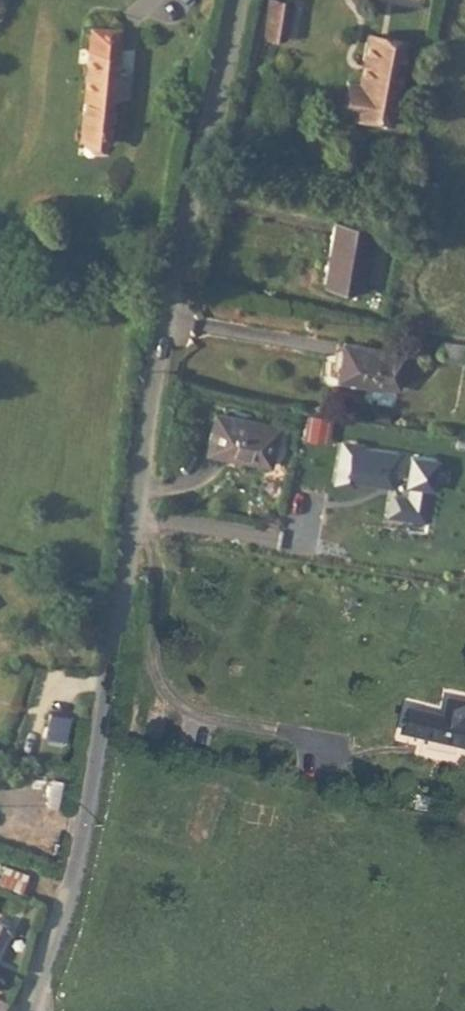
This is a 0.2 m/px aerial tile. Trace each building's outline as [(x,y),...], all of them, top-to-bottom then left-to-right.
[(286,35),(292,0),(272,0),(266,32),(286,35)] [(78,145),(108,147),(111,104),(121,104),(123,80),(114,79),(116,34),(85,32),(78,145)] [(367,32),(361,70),(400,77),(406,38),(367,32)] [(400,77),(361,70),(360,79),(348,77),(343,106),(355,108),(394,114),(400,77)] [(394,114),(355,108),(353,117),(393,122),(394,114)] [(324,281),(360,287),(369,223),(334,219),(324,281)] [(407,351),(347,341),(340,375),(340,377),(401,385),(407,351)] [(217,410),(211,441),(209,450),(274,462),(281,424),(217,410)] [(464,750),(464,705),(452,701),(447,721),(410,712),(404,735),(464,750)] [(52,780),(47,806),(64,809),(69,783),(52,780)] [(12,888),(31,897),(38,879),(19,871),(12,888)]
